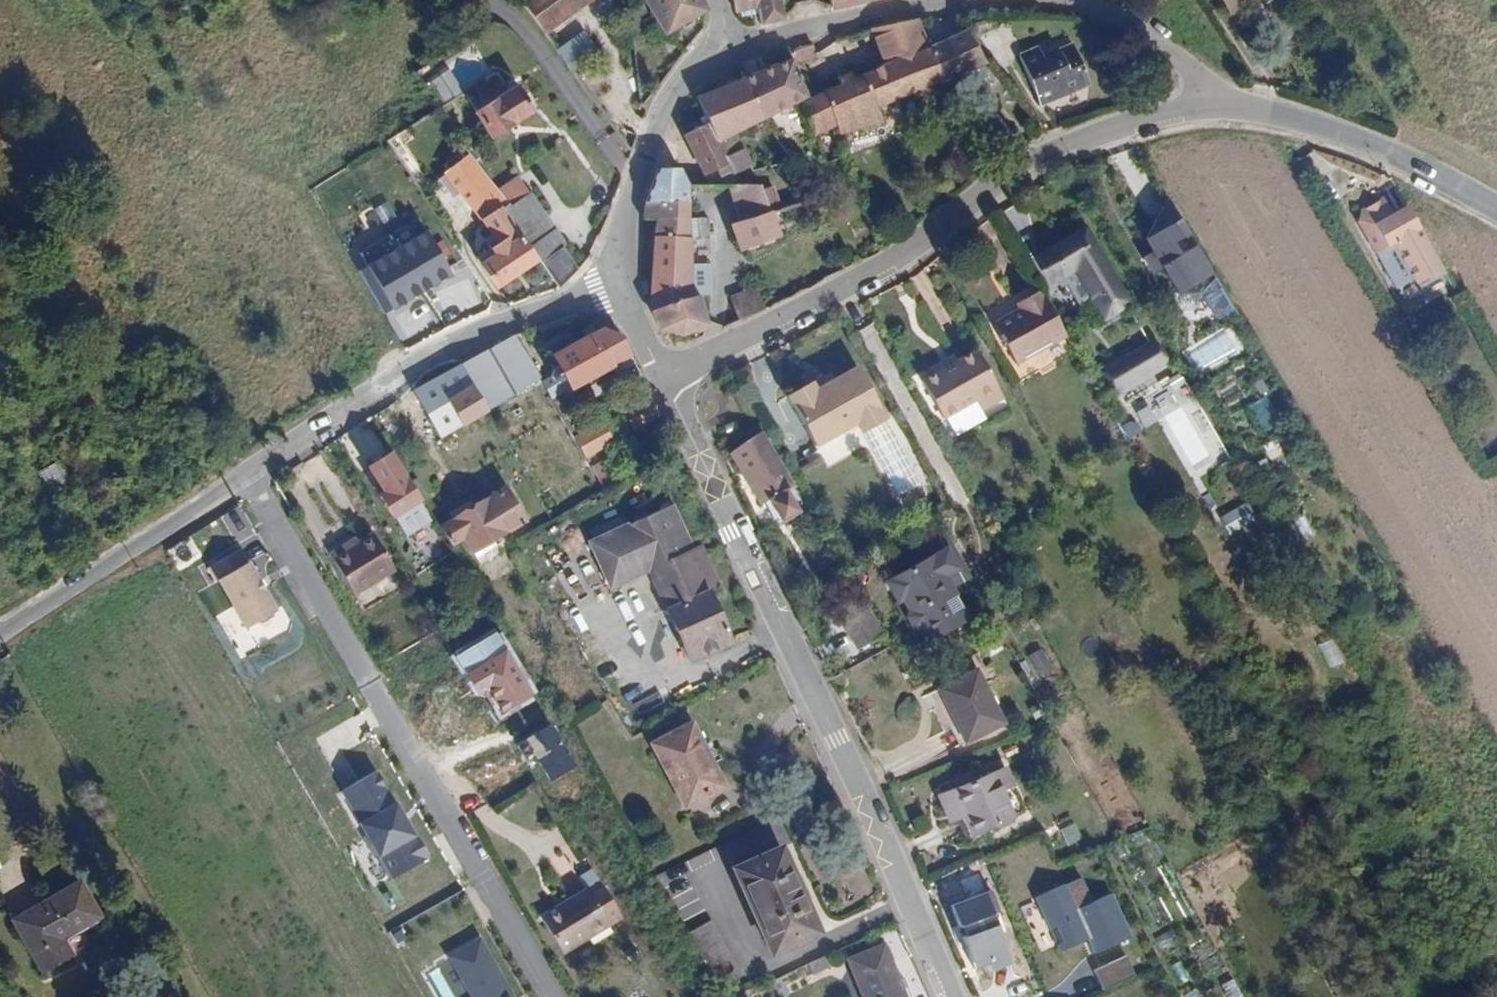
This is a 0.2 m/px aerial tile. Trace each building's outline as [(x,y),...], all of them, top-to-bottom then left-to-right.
[(545,34),(595,0),(522,0),(545,34)] [(702,0),(644,0),(667,35),(708,13),(702,0)] [(737,12),(758,8),(756,0),(734,0),(737,12)] [(758,8),(761,23),(786,19),(783,0),(756,0),(758,8)] [(1231,15),(1256,0),(1222,0),(1231,15)] [(811,97),(799,102),(815,135),(836,128),(838,133),(885,124),(879,106),(918,90),(941,81),(926,43),(916,19),(871,30),(884,64),(855,76),(852,71),(838,77),(840,83),(811,97)] [(926,43),(941,81),(988,62),(970,26),(926,43)] [(597,46),(586,30),(558,49),(569,66),(597,46)] [(1038,46),(1020,53),(1041,105),(1092,84),(1073,42),(1042,55),(1038,46)] [(799,49),(803,63),(820,58),(817,45),(799,49)] [(792,56),(742,76),(760,119),(799,102),(811,97),(792,56)] [(431,84),(443,103),(455,95),(444,76),(431,84)] [(760,119),(742,76),(696,95),(708,122),(714,136),(760,119)] [(518,86),(476,112),(492,142),(534,112),(518,86)] [(708,122),(682,134),(705,177),(728,165),(714,136),(708,122)] [(446,173),(482,219),(503,208),(511,203),(470,155),(446,173)] [(645,201),(693,203),(687,168),(658,166),(645,201)] [(503,208),(531,244),(557,226),(532,192),(511,203),(503,208)] [(1409,205),(1394,213),(1382,194),(1360,207),(1357,220),(1376,252),(1388,246),(1392,245),(1418,288),(1448,273),(1409,205)] [(645,201),(645,219),(655,220),(655,234),(691,236),(693,203),(645,201)] [(531,244),(503,208),(482,219),(472,225),(493,256),(480,263),(499,289),(543,260),(531,244)] [(770,211),(731,224),(741,249),(780,236),(770,211)] [(1157,218),(1148,239),(1153,252),(1144,257),(1155,274),(1169,278),(1181,295),(1222,289),(1199,245),(1184,254),(1178,243),(1193,234),(1185,221),(1177,214),(1157,218)] [(567,241),(557,226),(531,244),(543,260),(563,244),(567,241)] [(1132,304),(1085,226),(1034,256),(1052,285),(1076,271),(1104,320),(1132,304)] [(397,245),(424,293),(452,277),(425,229),(397,245)] [(650,298),(693,285),(693,263),(691,236),(655,234),(650,298)] [(578,264),(563,244),(543,260),(557,284),(578,264)] [(366,263),(392,310),(424,293),(397,245),(366,263)] [(710,296),(710,265),(693,263),(693,285),(699,296),(710,296)] [(732,294),(742,319),(767,307),(759,284),(732,294)] [(699,296),(693,285),(650,298),(659,328),(686,337),(709,324),(699,296)] [(993,324),(1017,367),(1070,338),(1042,287),(1017,301),(1021,309),(993,324)] [(1187,348),(1198,373),(1246,350),(1235,326),(1187,348)] [(554,367),(552,370),(551,375),(554,380),(559,383),(564,383),(568,382),(572,389),(632,359),(624,338),(606,329),(553,355),(558,365),(554,367)] [(514,336),(463,363),(475,385),(491,409),(540,382),(514,336)] [(1153,338),(1105,369),(1121,394),(1169,364),(1153,338)] [(974,343),(919,374),(944,420),(979,401),(984,410),(1005,399),(974,343)] [(464,425),(491,409),(475,385),(463,363),(414,391),(442,439),(464,425)] [(889,417),(861,365),(820,388),(816,380),(788,395),(816,446),(858,424),(862,432),(889,417)] [(1196,429),(1208,422),(1183,379),(1150,398),(1191,467),(1211,456),(1196,429)] [(1265,432),(1282,423),(1268,397),(1251,405),(1265,432)] [(1141,431),(1158,425),(1152,410),(1135,417),(1141,431)] [(609,422),(576,433),(584,457),(617,445),(609,422)] [(786,524),(804,513),(790,490),(797,487),(764,433),(731,452),(762,503),(771,499),(786,524)] [(1272,464),(1287,458),(1280,439),(1265,445),(1272,464)] [(423,502),(391,451),(367,467),(390,504),(385,507),(394,520),(423,502)] [(57,459),(34,473),(50,499),(73,484),(57,459)] [(529,521),(505,484),(475,503),(470,496),(450,509),(454,516),(440,525),(454,547),(463,541),(473,557),(529,521)] [(1222,516),(1231,535),(1261,520),(1251,501),(1222,516)] [(653,569),(694,659),(736,640),(711,587),(721,582),(704,545),(694,549),(673,505),(593,542),(613,587),(653,569)] [(373,532),(331,557),(355,596),(397,571),(373,532)] [(951,544),(887,582),(925,645),(970,618),(953,590),(972,578),(951,544)] [(243,547),(210,566),(218,580),(245,628),(278,609),(251,561),(243,547)] [(885,635),(861,593),(835,608),(859,650),(885,635)] [(533,696),(494,631),(450,657),(475,698),(484,692),(498,716),(533,696)] [(1045,650),(1031,657),(1041,678),(1055,671),(1045,650)] [(977,663),(935,685),(967,747),(1009,726),(977,663)] [(695,720),(650,743),(686,811),(731,788),(695,720)] [(575,765),(549,724),(523,741),(549,782),(575,765)] [(345,790),(341,793),(391,881),(429,859),(379,771),(375,773),(363,752),(333,769),(345,790)] [(1018,817),(1006,791),(1016,786),(1007,766),(938,797),(951,825),(962,820),(970,839),(1018,817)] [(1069,846),(1085,841),(1078,823),(1062,828),(1069,846)] [(786,843),(733,867),(774,958),(827,934),(786,843)] [(1084,876),(1036,898),(1061,953),(1084,942),(1090,955),(1134,935),(1114,892),(1095,901),(1084,876)] [(106,919),(82,878),(11,919),(44,976),(76,957),(67,941),(106,919)] [(540,914),(557,944),(607,914),(585,878),(563,891),(567,897),(540,914)] [(993,890),(952,905),(959,928),(965,926),(968,936),(964,938),(977,970),(992,966),(995,971),(1013,963),(997,916),(1001,915),(993,890)] [(712,922),(689,935),(714,980),(737,967),(712,922)] [(446,959),(468,996),(514,996),(481,939),(446,959)] [(883,943),(847,959),(863,996),(906,996),(883,943)] [(1127,957),(1095,970),(1103,991),(1136,977),(1127,957)] [(1224,984),(1229,996),(1244,996),(1237,979),(1224,984)] [(1185,996),(1186,996),(1205,996),(1199,987),(1185,996)]
